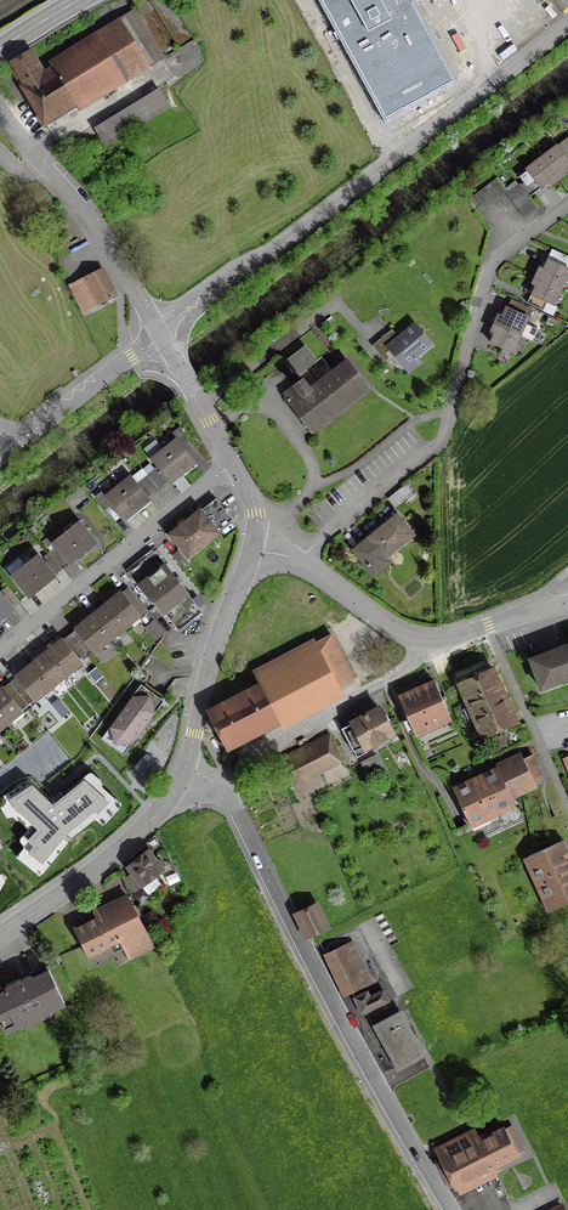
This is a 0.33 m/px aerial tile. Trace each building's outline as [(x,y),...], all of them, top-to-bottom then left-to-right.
[(391,121),(458,83),(412,0),(322,0),(391,121)] [(28,56),(10,67),(44,123),(74,105),(72,103),(95,89),(99,97),(162,58),(133,11),(94,35),(99,44),(53,72),(52,70),(40,77),(28,56)] [(157,90),(94,129),(105,147),(168,108),(157,90)] [(9,124),(0,110),(0,122),(3,128),(9,124)] [(550,185),(564,175),(563,173),(561,171),(567,166),(567,141),(566,138),(517,176),(531,195),(548,182),(549,184),(550,185)] [(495,179),(473,196),(482,209),(488,204),(495,199),(501,194),(504,192),(495,179)] [(518,185),(507,194),(510,199),(515,206),(520,213),(523,217),(535,207),(518,185)] [(538,269),(531,284),(535,286),(533,290),(526,303),(542,311),(546,303),(552,306),(567,271),(567,258),(552,251),(545,266),(543,271),(538,269)] [(99,269),(70,285),(83,312),(113,298),(99,269)] [(510,353),(519,336),(531,341),(536,330),(524,325),(530,312),(519,306),(516,313),(506,308),(503,313),(501,318),(497,316),(490,332),(493,334),(491,338),(489,343),(510,353)] [(403,368),(430,345),(414,325),(397,339),(393,342),(387,335),(373,347),(384,361),(392,354),(403,368)] [(292,371),(296,376),(316,361),(306,347),(295,356),(286,362),(292,371)] [(326,365),(320,358),(316,361),(296,376),(300,381),(294,386),(298,392),(294,396),(289,400),(288,399),(286,400),(310,432),(367,388),(346,361),(332,373),(326,377),(320,370),(326,365)] [(170,434),(175,440),(150,460),(159,471),(169,484),(194,463),(184,450),(181,447),(187,441),(179,428),(170,434)] [(164,483),(153,470),(139,482),(149,495),(164,483)] [(139,488),(130,476),(105,496),(101,491),(93,497),(104,510),(110,504),(114,509),(123,520),(149,500),(139,488)] [(387,499),(393,506),(411,492),(405,484),(387,499)] [(78,490),(68,498),(71,502),(81,494),(78,490)] [(232,520),(214,499),(169,535),(187,557),(232,520)] [(396,516),(354,550),(373,574),(387,562),(383,558),(411,534),(396,516)] [(61,570),(69,563),(69,564),(94,544),(77,523),(71,528),(69,524),(63,529),(59,528),(41,542),(49,552),(47,553),(61,570)] [(167,563),(155,549),(126,573),(137,587),(140,585),(174,627),(197,609),(164,566),(167,563)] [(177,550),(170,556),(181,569),(188,564),(184,559),(177,550)] [(11,576),(28,597),(53,577),(36,556),(30,561),(27,557),(16,566),(19,570),(11,576)] [(11,718),(16,720),(22,715),(19,712),(34,700),(37,703),(43,698),(40,695),(70,671),(72,673),(81,666),(75,658),(89,647),(92,649),(100,643),(102,645),(115,634),(113,632),(121,626),(122,628),(129,623),(130,625),(144,611),(133,596),(126,602),(119,594),(108,602),(94,614),(87,619),(51,649),(37,660),(27,668),(0,690),(0,727),(11,718)] [(11,610),(0,596),(0,620),(11,610)] [(162,634),(152,621),(145,626),(149,630),(148,631),(151,636),(154,633),(158,638),(162,634)] [(254,688),(208,712),(227,748),(278,721),(276,718),(351,679),(329,636),(254,675),(256,680),(251,682),(254,688)] [(529,660),(540,689),(567,679),(567,645),(529,660)] [(493,671),(458,686),(480,736),(515,721),(493,671)] [(448,717),(434,684),(398,700),(412,732),(448,717)] [(157,702),(140,690),(104,739),(122,751),(138,731),(144,722),(157,702)] [(350,723),(351,724),(340,729),(350,748),(361,742),(364,749),(391,734),(377,708),(350,723)] [(289,768),(282,772),(291,791),(298,787),(296,783),(340,761),(328,739),(285,761),(289,768)] [(531,755),(518,761),(482,778),(453,791),(468,824),(512,803),(508,793),(541,778),(531,755)] [(380,767),(375,756),(360,763),(366,774),(380,767)] [(35,847),(30,853),(42,863),(66,833),(96,810),(99,813),(108,803),(84,782),(53,807),(32,788),(11,802),(40,830),(29,841),(35,847)] [(551,910),(567,902),(567,862),(559,842),(527,857),(551,910)] [(147,852),(127,868),(135,877),(129,881),(133,886),(130,888),(132,891),(141,884),(141,885),(161,869),(160,869),(164,866),(159,859),(155,862),(147,852)] [(128,904),(74,932),(86,955),(118,938),(124,950),(148,939),(130,904),(128,904)] [(314,908),(299,915),(308,934),(323,927),(314,908)] [(369,984),(350,942),(323,955),(343,996),(369,984)] [(0,993),(0,1021),(5,1032),(16,1027),(15,1024),(30,1017),(33,1023),(39,1020),(36,1014),(51,1007),(52,1009),(63,1004),(47,970),(29,979),(30,981),(23,984),(22,982),(20,983),(19,980),(14,982),(16,986),(14,987),(15,988),(8,991),(7,990),(0,993)] [(353,998),(360,1014),(387,1001),(382,991),(368,998),(365,992),(353,998)] [(399,1014),(375,1027),(397,1068),(421,1054),(399,1014)] [(477,1137),(474,1133),(433,1153),(438,1163),(436,1164),(448,1188),(454,1185),(516,1154),(515,1154),(523,1150),(510,1125),(503,1129),(483,1139),(481,1135),(477,1137)]
